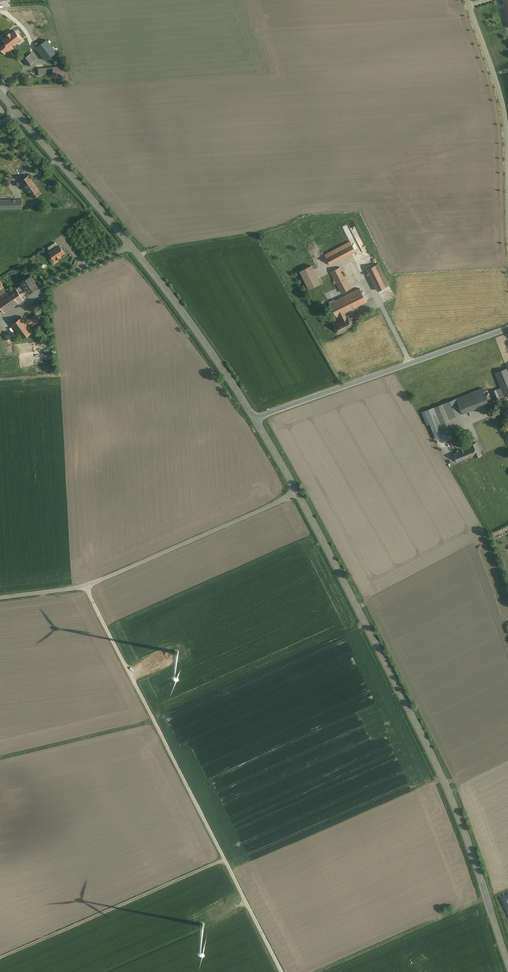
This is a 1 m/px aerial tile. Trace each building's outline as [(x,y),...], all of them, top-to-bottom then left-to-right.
[(506,28),(507,27),(507,0),(499,0),(506,28)] [(60,51),(49,39),(39,47),(49,60),(60,51)] [(40,59),(34,51),(25,58),(31,66),(40,59)] [(23,68),(16,59),(9,64),(16,73),(23,68)] [(50,74),(49,66),(38,67),(39,74),(50,74)] [(40,192),(28,174),(21,179),(33,197),(40,192)] [(23,198),(0,198),(0,209),(23,208),(23,198)] [(357,248),(352,239),(327,253),(332,262),(357,248)] [(48,247),(50,251),(58,246),(55,242),(48,247)] [(50,251),(49,252),(54,259),(56,258),(57,258),(61,256),(60,255),(64,252),(59,245),(58,246),(50,251)] [(392,285),(382,263),(369,269),(379,291),(392,285)] [(324,284),(314,265),(302,271),(312,290),(324,284)] [(353,287),(342,266),(333,271),(344,292),(353,287)] [(24,284),(28,289),(30,292),(38,287),(31,276),(23,281),(24,284)] [(5,310),(24,297),(22,293),(28,289),(24,284),(18,288),(16,285),(8,290),(0,295),(0,302),(5,310)] [(367,302),(360,288),(336,301),(335,299),(329,302),(336,317),(340,315),(344,313),(367,302)] [(24,313),(11,322),(22,337),(34,329),(24,313)] [(344,313),(340,315),(342,320),(336,324),(340,332),(351,327),(347,318),(344,313)] [(506,368),(495,372),(501,387),(504,396),(507,395),(507,372),(506,368)] [(463,411),(488,400),(482,385),(456,396),(463,411)] [(501,387),(496,389),(500,398),(504,396),(501,387)] [(500,398),(496,389),(492,391),(495,400),(500,398)] [(446,419),(463,411),(456,396),(426,409),(437,436),(451,430),(446,419)] [(479,451),(474,440),(454,449),(458,460),(479,451)]
